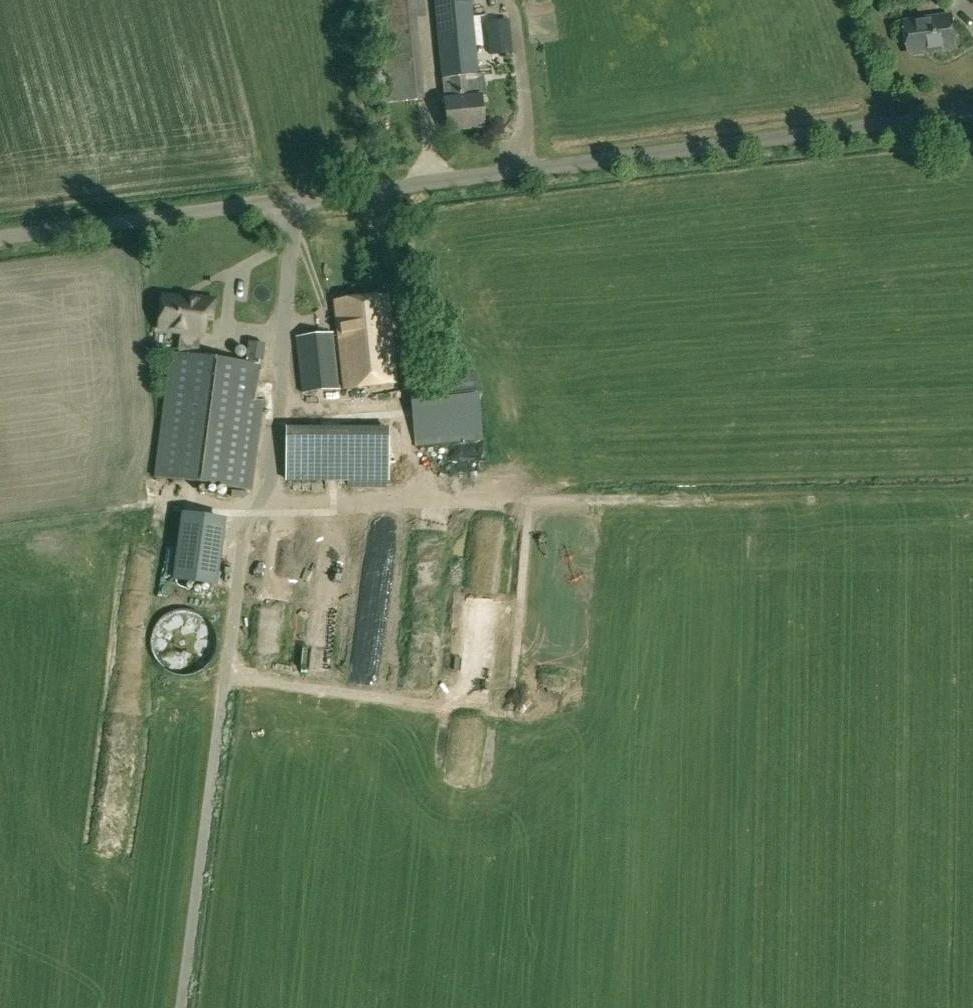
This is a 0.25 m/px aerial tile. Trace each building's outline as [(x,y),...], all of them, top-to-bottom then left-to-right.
[(425,0),(372,0),(382,104),(425,100),(418,19),(426,18),(425,0)] [(444,81),(450,80),(480,77),(471,0),(435,0),(444,81)] [(547,28),(547,11),(536,11),(536,28),(547,28)] [(907,23),(911,54),(957,49),(953,17),(907,23)] [(486,130),(482,97),(485,97),(483,77),(450,80),(453,101),(446,101),(450,134),(486,130)] [(213,317),(215,301),(193,298),(193,300),(163,296),(159,327),(204,333),(206,316),(213,317)] [(340,346),(345,389),(397,383),(388,296),(336,302),(339,335),(333,336),(333,333),(297,337),(303,394),(339,390),(334,347),(340,346)] [(252,490),(264,401),(254,399),(259,360),(263,361),(265,345),(249,343),(247,363),(172,353),(156,477),(252,490)] [(416,440),(483,432),(477,376),(410,383),(416,440)] [(288,474),(356,474),(356,486),(390,486),(390,422),(288,422),(288,474)] [(211,587),(219,521),(182,516),(173,582),(211,587)]
